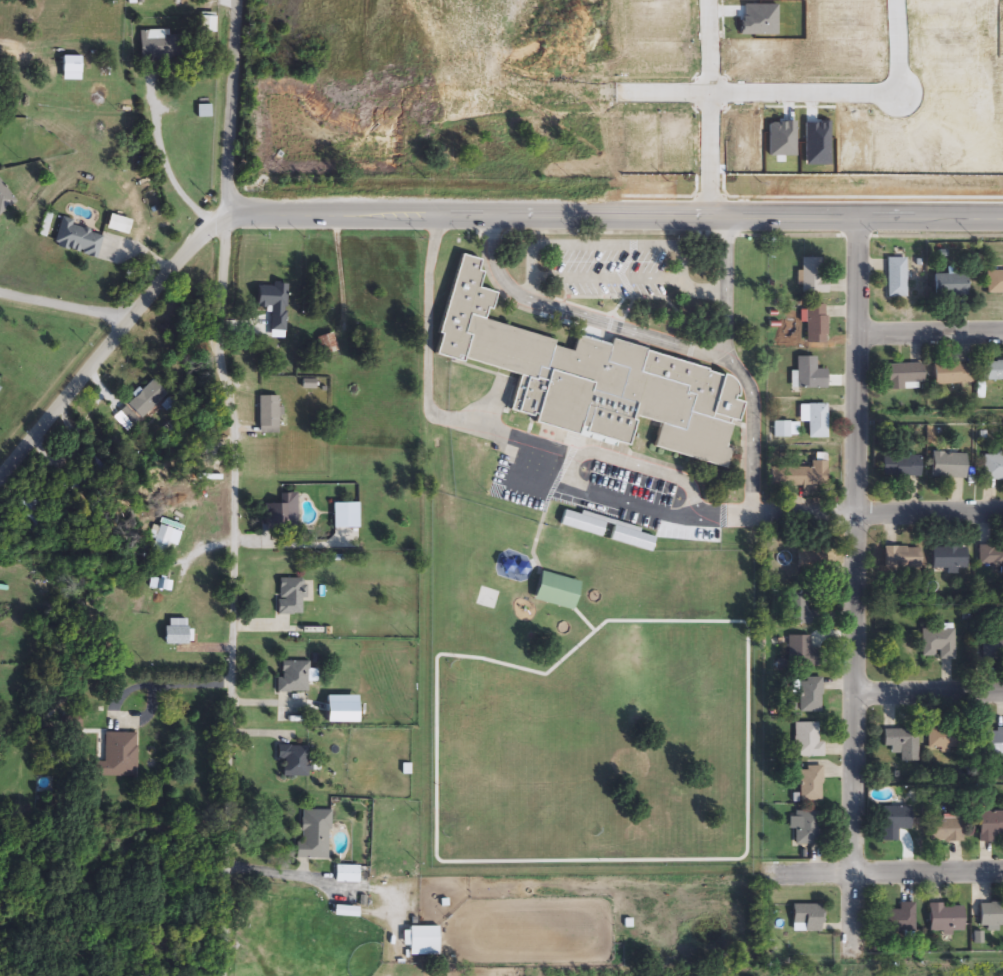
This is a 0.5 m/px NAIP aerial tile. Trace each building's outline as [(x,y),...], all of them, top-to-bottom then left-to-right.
[(217,17),(216,34),(198,33),(199,16),(217,17)] [(139,33),(186,34),(186,60),(139,59),(139,33)] [(81,82),(60,81),(60,58),(81,58),(81,82)] [(198,107),(209,107),(209,117),(198,117),(198,107)] [(16,203),(0,213),(0,180),(16,203)] [(96,260),(54,247),(62,221),(104,233),(96,260)] [(433,359),(453,256),(484,262),(478,291),(495,294),(488,328),(573,345),(574,338),(609,345),(608,349),(739,374),(733,402),(740,404),(731,451),(732,452),(729,468),(650,453),(656,424),(635,420),(630,446),(527,426),(529,417),(508,413),(515,375),(433,359)] [(823,260),(823,279),(828,279),(828,294),(800,294),(800,260),(823,260)] [(907,260),(907,271),(915,271),(915,283),(907,283),(907,299),(886,299),(886,260),(907,260)] [(985,272),(1002,272),(1002,296),(985,296),(985,272)] [(967,297),(932,297),(932,276),(967,276),(967,297)] [(826,344),(805,344),(805,306),(827,306),(826,344)] [(339,352),(323,356),(318,338),(334,334),(339,352)] [(826,390),(797,390),(797,359),(815,359),(815,371),(826,371),(826,390)] [(979,364),(1002,364),(1002,383),(979,383),(979,364)] [(970,365),(970,386),(932,386),(932,365),(970,365)] [(923,366),(923,391),(886,391),(886,366),(923,366)] [(168,394),(141,421),(127,407),(154,380),(168,394)] [(281,434),(260,434),(260,398),(281,398),(281,434)] [(809,406),(828,406),(828,439),(809,439),(809,406)] [(800,424),(800,439),(775,439),(775,424),(800,424)] [(931,479),(931,455),(967,455),(967,479),(931,479)] [(882,479),(883,456),(920,457),(919,479),(882,479)] [(984,457),(1002,457),(1002,480),(984,480),(984,457)] [(812,469),(812,462),(828,462),(827,489),(769,488),(770,468),(812,469)] [(29,533),(11,507),(27,497),(44,523),(29,533)] [(334,504),(361,504),(361,529),(334,529),(334,504)] [(263,505),(295,505),(295,532),(263,532),(263,505)] [(563,510),(641,529),(640,534),(658,539),(655,553),(558,528),(563,510)] [(978,547),(1002,547),(1002,574),(1001,574),(1001,569),(978,569),(978,547)] [(930,570),(930,548),(965,548),(965,570),(930,570)] [(922,549),(922,570),(883,570),(883,549),(922,549)] [(825,550),(825,574),(797,574),(797,550),(825,550)] [(579,583),(571,611),(532,601),(540,572),(579,583)] [(306,615),(279,615),(279,580),(306,580),(306,615)] [(820,625),(789,625),(789,594),(809,594),(809,611),(820,611),(820,625)] [(955,631),(955,660),(923,660),(923,631),(955,631)] [(982,636),(1002,636),(1002,661),(982,661),(982,636)] [(788,665),(788,638),(812,638),(812,651),(822,651),(822,665),(788,665)] [(280,693),(280,663),(309,663),(309,693),(280,693)] [(798,713),(798,681),(822,681),(822,713),(798,713)] [(796,757),(796,724),(822,724),(822,757),(796,757)] [(968,750),(929,750),(929,728),(968,728),(968,750)] [(919,730),(919,762),(902,762),(902,748),(884,748),(884,730),(919,730)] [(980,730),(1002,730),(1002,757),(980,757),(980,730)] [(136,734),(136,777),(96,777),(96,763),(105,763),(106,734),(136,734)] [(281,763),(276,763),(276,747),(310,748),(310,778),(281,777),(281,763)] [(823,769),(823,802),(800,802),(800,769),(823,769)] [(883,842),(883,808),(912,808),(912,830),(899,830),(899,842),(883,842)] [(329,860),(294,860),(294,843),(300,843),(301,812),(329,812),(329,860)] [(821,812),(821,846),(793,846),(793,812),(821,812)] [(979,813),(1002,813),(1002,841),(979,841),(979,813)] [(930,818),(963,818),(963,843),(930,843),(930,818)] [(348,879),(348,868),(358,868),(358,883),(337,883),(337,879),(348,879)] [(979,904),(1002,904),(1002,927),(979,927),(979,904)] [(915,905),(915,933),(883,933),(883,911),(900,912),(900,905),(915,905)] [(803,933),(803,926),(792,925),(792,906),(823,906),(822,933),(803,933)] [(964,906),(964,933),(929,933),(929,906),(964,906)] [(357,918),(334,918),(334,908),(357,908),(357,918)] [(408,957),(408,929),(441,929),(441,957),(408,957)]
